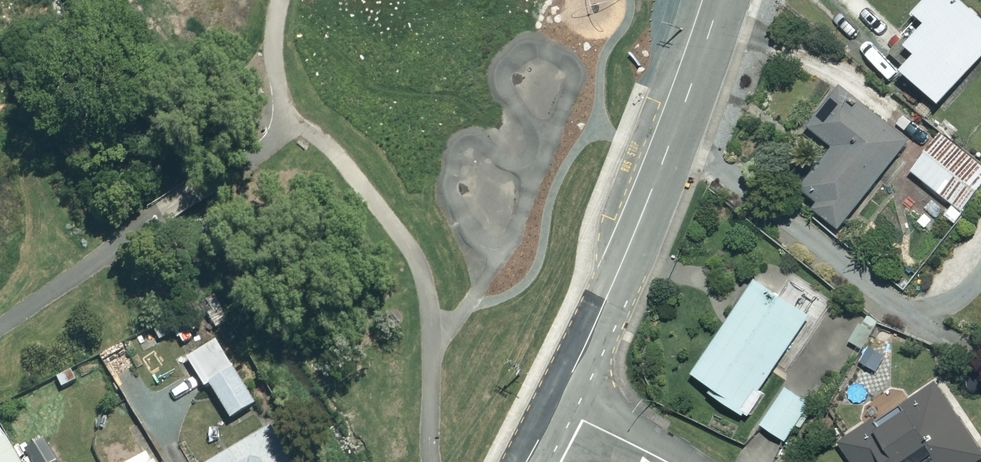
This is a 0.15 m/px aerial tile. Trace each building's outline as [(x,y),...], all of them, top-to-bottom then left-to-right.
[(905,70),(938,101),(980,55),(980,14),(965,0),(922,0),(912,10),(925,22),(907,41),(920,53),(905,70)] [(812,209),(842,230),(910,131),(837,81),(805,127),(832,145),(804,185),(821,196),(812,209)] [(911,171),(962,209),(980,184),(980,162),(941,132),(911,171)] [(703,352),(692,368),(719,386),(715,393),(743,412),(810,312),(755,275),(703,352)] [(218,336),(188,355),(228,418),(258,399),(218,336)] [(980,458),(980,444),(939,377),(838,441),(851,461),(974,461),(980,458)] [(790,383),(763,426),(788,442),(815,399),(790,383)] [(208,461),(270,461),(282,454),(265,426),(208,461)] [(0,439),(0,461),(20,461),(4,436),(0,439)] [(45,437),(24,448),(32,461),(51,461),(57,459),(45,437)] [(144,452),(126,461),(150,461),(144,452)]
